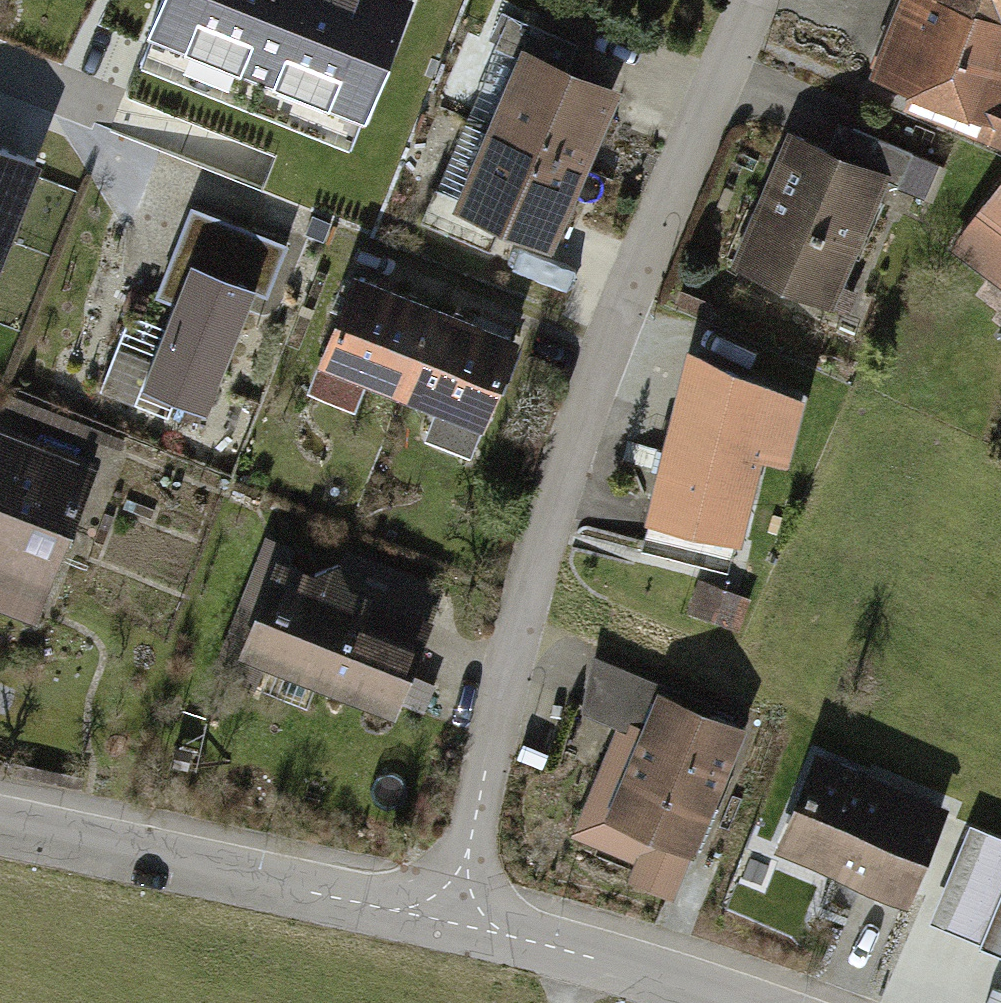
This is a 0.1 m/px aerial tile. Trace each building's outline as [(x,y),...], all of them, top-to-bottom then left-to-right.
[(121,62),(361,160),(427,0),(146,0),(121,62)] [(880,79),(1000,128),(1000,0),(912,0),(880,79)] [(594,91),(492,47),(420,211),(522,255),(594,91)] [(838,159),(785,138),(737,256),(833,296),(881,179),(926,197),(939,165),(851,128),(838,159)] [(43,147),(0,131),(0,261),(43,147)] [(956,246),(1000,279),(1000,187),(956,246)] [(255,297),(192,274),(146,402),(209,425),(255,297)] [(496,342),(325,278),(290,371),(461,436),(496,342)] [(798,399),(691,351),(644,548),(729,568),(757,452),(784,458),(798,399)] [(3,424),(0,434),(0,603),(56,623),(113,464),(3,424)] [(406,626),(251,563),(213,658),(367,720),(406,626)] [(673,867),(724,734),(638,701),(645,681),(588,659),(564,723),(613,741),(579,831),(673,867)] [(930,806),(799,755),(759,857),(890,908),(930,806)] [(969,824),(928,922),(1000,951),(1000,837),(969,824)]
